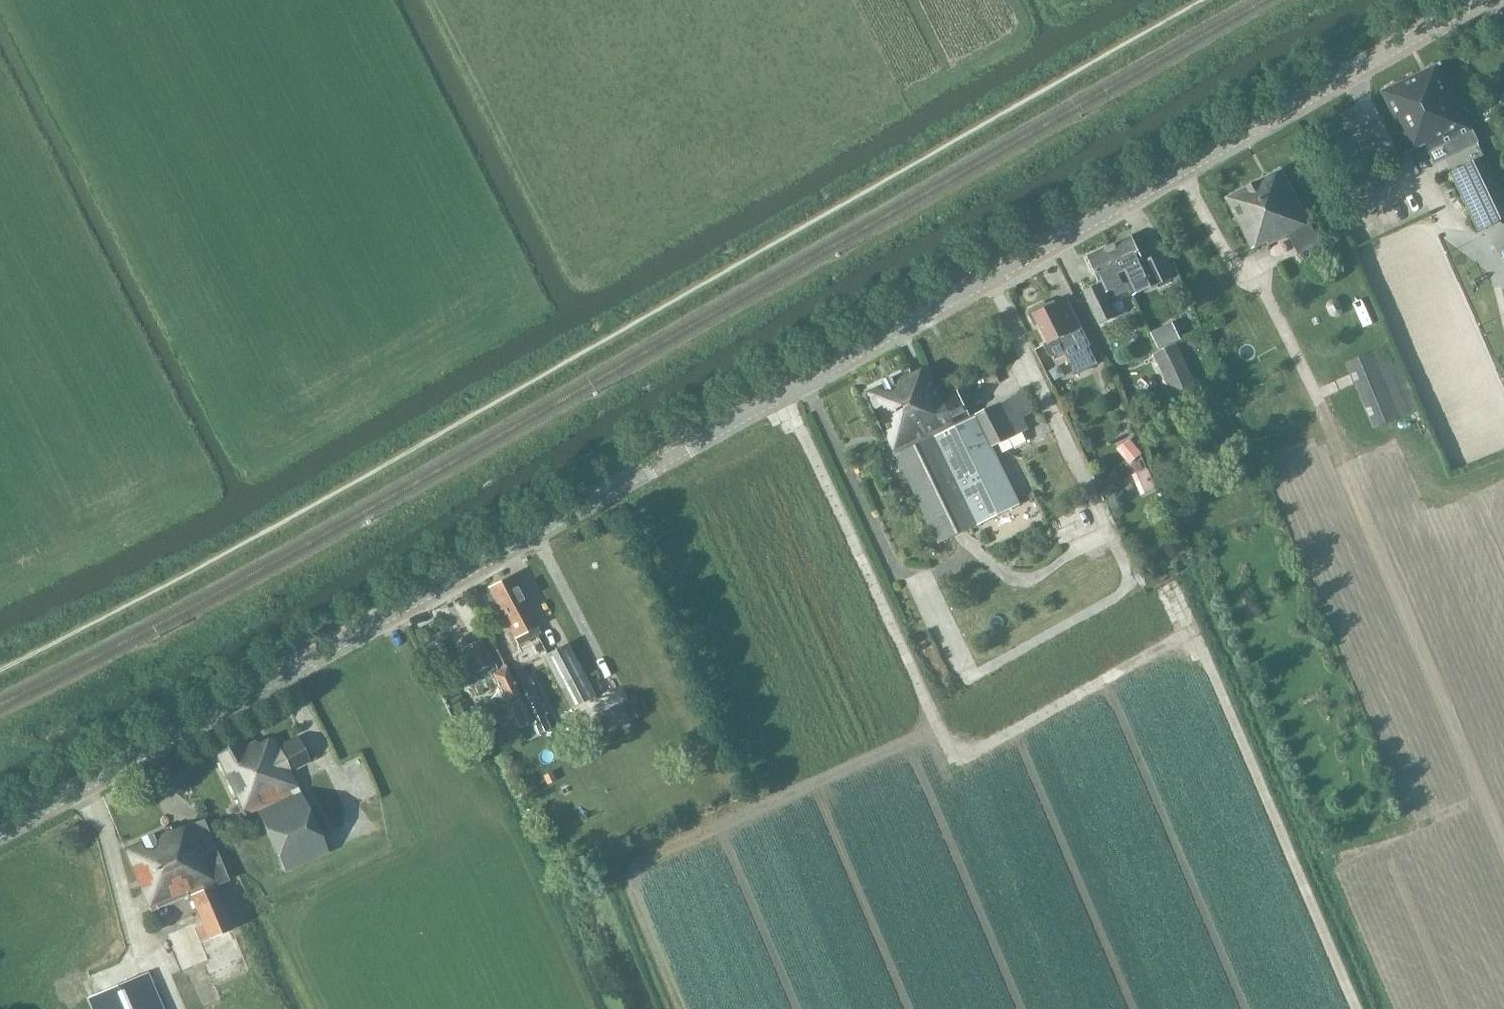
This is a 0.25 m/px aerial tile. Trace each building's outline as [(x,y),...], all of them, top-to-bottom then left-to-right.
[(1411,151),(1426,144),(1429,149),(1472,128),(1441,64),(1383,92),(1411,151)] [(1479,228),(1503,216),(1503,195),(1485,155),(1451,171),(1479,228)] [(1283,170),(1227,198),(1254,249),(1267,243),(1268,246),(1289,235),(1300,256),(1322,245),(1283,170)] [(1133,237),(1111,248),(1128,284),(1131,290),(1134,297),(1172,279),(1160,254),(1145,261),(1133,237)] [(1100,284),(1084,292),(1100,325),(1118,316),(1110,300),(1131,290),(1128,284),(1111,248),(1088,258),(1100,284)] [(1030,310),(1029,313),(1035,326),(1038,325),(1048,344),(1059,338),(1068,356),(1077,375),(1101,364),(1091,345),(1076,314),(1065,319),(1058,303),(1056,304),(1047,308),(1045,305),(1042,304),(1030,310)] [(1162,328),(1152,333),(1160,350),(1171,345),(1162,328)] [(1178,344),(1155,354),(1175,398),(1198,388),(1178,344)] [(1393,345),(1348,363),(1374,428),(1420,409),(1393,345)] [(1025,391),(971,417),(958,389),(941,397),(927,369),(913,376),(910,370),(893,378),(892,376),(882,381),(883,383),(866,391),(939,543),(1020,504),(993,447),(1028,430),(1022,418),(1035,412),(1025,391)] [(1125,463),(1140,453),(1130,437),(1114,448),(1125,463)] [(1138,494),(1156,487),(1149,466),(1130,473),(1138,494)] [(490,586),(520,645),(541,635),(511,576),(490,586)] [(464,649),(474,671),(464,676),(469,686),(491,676),(490,673),(497,669),(494,662),(492,663),(482,640),(464,649)] [(543,656),(571,710),(595,698),(567,644),(543,656)] [(526,741),(538,736),(538,734),(550,729),(543,714),(547,712),(540,697),(536,699),(533,692),(537,691),(530,675),(526,677),(523,671),(511,676),(507,668),(493,674),(506,705),(505,706),(514,730),(522,733),(526,741)] [(621,706),(586,720),(591,733),(626,719),(621,706)] [(243,741),(216,753),(227,777),(245,816),(258,810),(300,791),(291,771),(310,762),(299,738),(279,746),(275,737),(258,745),(256,741),(246,746),(243,741)] [(329,852),(300,791),(258,810),(285,872),(329,852)] [(233,929),(214,886),(229,879),(203,820),(173,833),(171,829),(125,848),(151,911),(190,895),(202,924),(194,927),(193,925),(168,935),(183,970),(208,960),(201,943),(233,929)] [(94,1008),(163,1008),(149,975),(90,1000),(94,1008)]
